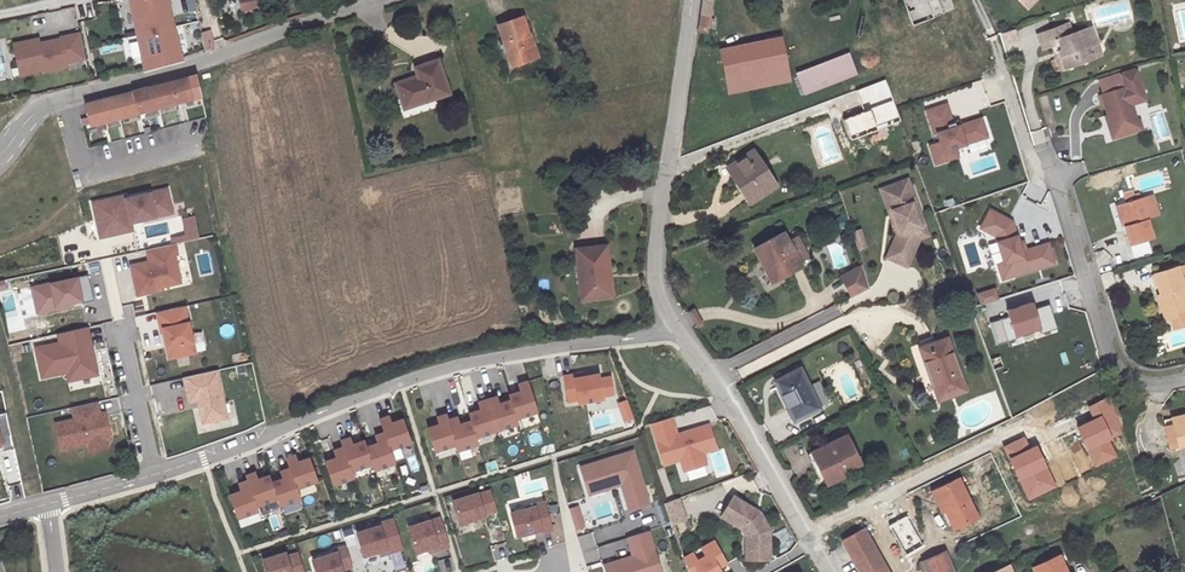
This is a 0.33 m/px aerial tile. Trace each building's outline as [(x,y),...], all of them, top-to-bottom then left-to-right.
[(145,68),(182,59),(168,0),(129,0),(145,68)] [(243,10),(257,8),(256,0),(241,0),(243,10)] [(700,27),(710,27),(713,0),(703,0),(700,27)] [(914,25),(956,9),(953,0),(904,0),(914,25)] [(1025,10),(1036,0),(1016,0),(1025,10)] [(522,19),(497,27),(504,48),(509,46),(515,66),(537,59),(530,36),(528,36),(522,19)] [(1059,49),(1066,67),(1094,57),(1090,46),(1094,36),(1092,29),(1088,29),(1069,36),(1065,26),(1039,36),(1044,50),(1053,47),(1055,51),(1059,49)] [(786,27),(746,36),(754,78),(795,69),(786,27)] [(84,58),(78,30),(58,35),(59,39),(40,44),(39,39),(12,45),(19,79),(69,68),(68,62),(84,58)] [(210,32),(202,34),(205,48),(214,46),(210,32)] [(734,83),(754,78),(746,36),(726,40),(734,83)] [(1097,43),(1090,46),(1094,57),(1101,54),(1097,43)] [(855,49),(804,68),(811,85),(861,66),(855,49)] [(394,83),(402,110),(447,96),(436,61),(414,68),(417,76),(394,83)] [(1144,118),(1139,101),(1153,98),(1145,68),(1131,72),(1134,83),(1110,90),(1117,114),(1115,115),(1120,134),(1136,130),(1133,121),(1144,118)] [(1110,90),(1134,83),(1131,72),(1130,69),(1106,76),(1110,90)] [(201,98),(195,77),(87,105),(92,126),(201,98)] [(871,109),(872,111),(845,120),(851,135),(899,118),(893,101),(871,109)] [(948,104),(928,111),(936,134),(939,133),(942,142),(931,146),(938,164),(960,157),(957,147),(989,137),(983,118),(958,126),(956,122),(955,123),(948,104)] [(1144,118),(1133,121),(1136,130),(1150,125),(1148,116),(1144,118)] [(757,145),(737,157),(742,166),(738,169),(753,194),(778,179),(757,145)] [(732,160),(738,169),(742,166),(737,157),(732,160)] [(910,175),(890,183),(897,201),(893,202),(900,220),(896,221),(901,233),(890,256),(911,265),(923,237),(918,226),(928,223),(923,209),(919,211),(913,196),(917,195),(910,175)] [(890,183),(883,186),(896,221),(900,220),(893,202),(897,201),(890,183)] [(170,187),(126,197),(132,223),(176,213),(170,187)] [(1131,201),(1123,203),(1135,243),(1159,237),(1153,215),(1164,212),(1159,193),(1148,196),(1147,191),(1140,193),(1139,189),(1128,192),(1131,201)] [(132,223),(126,197),(125,195),(92,203),(100,239),(133,231),(132,223)] [(917,195),(913,196),(919,211),(923,209),(917,195)] [(980,225),(994,233),(1003,262),(1009,261),(1014,275),(1054,263),(1048,243),(1021,251),(1018,242),(1012,221),(991,208),(980,225)] [(918,226),(923,237),(932,234),(928,223),(918,226)] [(785,227),(755,242),(772,276),(801,262),(785,227)] [(864,228),(855,230),(859,249),(868,247),(864,228)] [(94,245),(92,235),(80,238),(82,247),(94,245)] [(147,260),(129,264),(135,292),(179,282),(174,258),(177,257),(174,243),(145,250),(147,260)] [(574,246),(577,272),(584,271),(586,299),(611,295),(605,243),(574,246)] [(1014,275),(1009,261),(1003,262),(998,264),(1002,279),(1014,275)] [(852,296),(873,287),(862,264),(842,273),(852,296)] [(1182,267),(1179,268),(1178,265),(1154,272),(1161,293),(1163,293),(1170,316),(1184,312),(1184,267),(1182,267)] [(577,272),(580,299),(586,299),(584,271),(577,272)] [(89,274),(34,286),(39,311),(94,299),(89,274)] [(0,281),(0,291),(8,289),(6,279),(0,281)] [(997,287),(979,292),(982,303),(1000,298),(997,287)] [(191,301),(202,300),(201,288),(190,289),(191,301)] [(1163,293),(1161,293),(1158,294),(1165,318),(1170,316),(1163,293)] [(1057,327),(1049,303),(1034,308),(1032,301),(1007,309),(1009,316),(990,322),(997,344),(1016,338),(1015,334),(1039,326),(1041,332),(1057,327)] [(195,350),(184,304),(156,311),(166,357),(195,350)] [(698,326),(705,321),(696,308),(689,312),(698,326)] [(1170,316),(1173,327),(1184,324),(1184,312),(1170,316)] [(59,333),(61,341),(37,346),(43,377),(67,371),(69,380),(100,373),(94,347),(89,327),(59,333)] [(911,353),(916,367),(925,365),(940,405),(968,396),(949,344),(937,348),(935,341),(918,347),(919,350),(911,353)] [(179,367),(189,365),(188,356),(177,359),(179,367)] [(186,401),(196,399),(201,422),(225,417),(215,370),(205,372),(190,375),(181,377),(186,401)] [(802,376),(777,390),(797,428),(822,414),(802,376)] [(572,377),(562,378),(566,404),(575,403),(576,405),(601,402),(600,399),(611,398),(609,380),(598,381),(597,377),(582,379),(573,380),(572,377)] [(508,401),(514,419),(535,413),(526,382),(514,386),(515,390),(516,393),(510,395),(507,396),(508,401)] [(495,397),(485,400),(495,431),(515,425),(514,419),(508,401),(503,403),(497,405),(496,402),(495,397)] [(618,402),(625,422),(635,419),(628,399),(618,402)] [(1091,410),(1097,423),(1081,431),(1081,433),(1090,449),(1095,460),(1114,451),(1110,442),(1124,435),(1114,399),(1091,410)] [(469,421),(474,437),(495,431),(485,400),(476,403),(478,407),(478,410),(472,412),(467,414),(469,421)] [(100,401),(73,407),(75,418),(55,422),(62,449),(89,443),(90,450),(110,446),(109,439),(113,438),(107,410),(102,411),(100,401)] [(1178,422),(1168,424),(1172,446),(1184,444),(1184,414),(1177,415),(1178,422)] [(433,452),(454,445),(446,420),(444,415),(433,418),(434,422),(435,425),(428,427),(426,428),(433,452)] [(1177,415),(1167,417),(1158,419),(1164,448),(1172,446),(1168,424),(1178,422),(1177,415)] [(383,433),(389,450),(410,443),(401,420),(399,421),(392,423),(391,420),(389,416),(378,420),(383,433)] [(458,417),(446,420),(454,445),(456,451),(476,445),(474,437),(469,421),(467,422),(460,424),(459,421),(458,417)] [(683,471),(705,465),(702,453),(715,449),(708,425),(676,435),(670,418),(650,424),(663,465),(679,460),(683,471)] [(371,464),(373,471),(393,463),(389,450),(383,433),(371,437),(373,441),(374,444),(367,447),(365,447),(371,464)] [(342,448),(350,472),(371,464),(365,447),(363,441),(360,442),(353,444),(352,442),(351,437),(340,441),(342,448)] [(813,460),(827,487),(848,477),(864,469),(848,441),(813,460)] [(1039,450),(1033,453),(1027,442),(1008,451),(1033,502),(1051,493),(1045,483),(1054,478),(1049,469),(1041,453),(1039,450)] [(328,460),(324,462),(332,485),(353,478),(350,472),(342,448),(332,451),(334,455),(335,458),(328,460)] [(648,501),(631,450),(580,467),(586,486),(600,481),(602,487),(620,481),(629,508),(648,501)] [(1114,451),(1095,460),(1099,468),(1118,459),(1114,451)] [(294,454),(285,457),(288,468),(295,488),(316,480),(308,457),(303,459),(297,461),(296,458),(294,454)] [(274,481),(270,482),(276,498),(279,505),(299,498),(295,488),(288,468),(278,471),(279,475),(280,478),(274,481)] [(254,472),(245,475),(247,480),(256,505),(276,498),(270,482),(268,475),(263,476),(257,479),(254,472)] [(850,482),(848,477),(827,487),(830,492),(850,482)] [(1045,483),(1051,493),(1059,489),(1054,478),(1045,483)] [(228,494),(237,517),(257,510),(256,505),(247,480),(237,483),(239,487),(240,490),(233,492),(228,494)] [(602,487),(600,481),(586,486),(588,492),(602,487)] [(963,482),(936,495),(948,520),(952,518),(959,533),(982,521),(963,482)] [(493,510),(487,491),(476,494),(475,492),(450,499),(457,522),(482,515),(481,513),(493,510)] [(678,497),(664,502),(671,524),(685,519),(678,497)] [(736,497),(724,516),(745,529),(748,536),(748,550),(771,551),(772,530),(762,512),(736,497)] [(549,530),(542,501),(532,504),(532,506),(508,512),(514,536),(538,530),(539,533),(549,530)] [(446,545),(437,516),(428,519),(427,519),(406,525),(413,551),(435,544),(436,548),(446,545)] [(400,547),(391,518),(377,522),(377,524),(355,531),(362,554),(377,550),(385,547),(386,552),(400,547)] [(648,531),(627,538),(633,557),(604,565),(606,571),(660,571),(648,531)] [(585,564),(601,561),(594,532),(578,536),(585,564)] [(848,545),(853,553),(863,571),(892,571),(869,533),(848,545)] [(505,542),(493,545),(497,559),(509,556),(505,542)] [(719,569),(727,564),(715,542),(685,558),(690,571),(721,571),(719,569)] [(344,545),(333,548),(334,551),(311,558),(315,571),(342,571),(340,568),(350,565),(344,545)] [(296,552),(286,555),(284,550),(262,558),(266,571),(302,571),(296,552)] [(771,551),(748,550),(748,559),(771,560),(771,551)] [(949,556),(928,566),(931,571),(957,571),(949,556)] [(420,571),(435,571),(431,558),(417,562),(420,571)] [(1062,559),(1036,570),(1037,571),(1068,571),(1062,559)]
